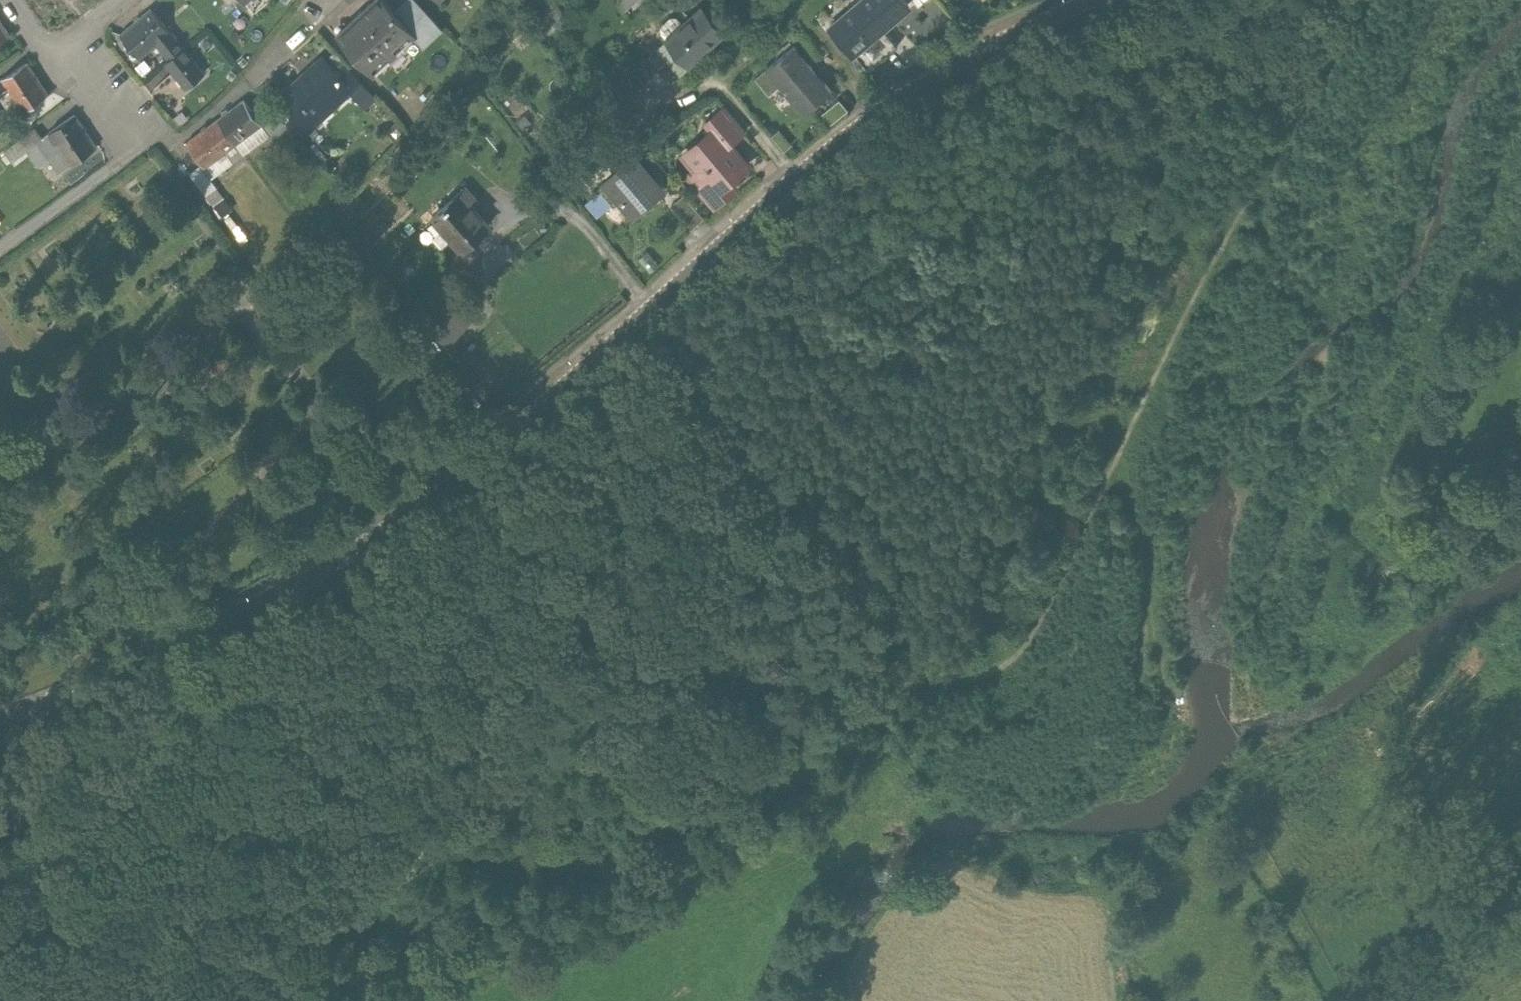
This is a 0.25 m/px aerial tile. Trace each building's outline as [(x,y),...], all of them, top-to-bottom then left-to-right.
[(377,72),(418,33),(394,8),(386,0),(374,0),(339,33),(377,72)] [(394,8),(418,33),(431,46),(450,28),(422,0),(402,0),(394,8)] [(631,14),(646,0),(623,0),(631,14)] [(824,23),(854,57),(883,31),(914,5),(910,0),(850,0),(824,23)] [(169,59),(185,47),(152,8),(121,35),(142,59),(157,45),(169,59)] [(666,45),(689,70),(725,38),(702,12),(666,45)] [(0,23),(0,41),(9,35),(0,23)] [(897,46),(883,31),(854,57),(868,73),(897,46)] [(794,46),(768,69),(783,84),(808,113),(834,91),(794,46)] [(169,59),(164,64),(184,89),(205,72),(185,47),(169,59)] [(356,86),(325,54),(280,95),(311,129),(356,86)] [(28,62),(4,79),(25,109),(49,92),(28,62)] [(783,84),(768,69),(756,79),(770,95),(783,84)] [(244,98),(216,120),(242,153),(270,132),(253,110),(244,98)] [(265,101),(253,110),(270,132),(279,144),(291,134),(265,101)] [(838,101),(821,115),(829,124),(846,111),(838,101)] [(708,122),(713,128),(730,149),(746,136),(723,109),(708,122)] [(50,159),(61,175),(94,151),(72,120),(50,135),(38,143),(50,159)] [(216,120),(187,142),(204,164),(213,176),(242,153),(216,120)] [(38,143),(50,135),(43,126),(9,151),(16,159),(28,151),(38,143)] [(691,179),(713,205),(731,190),(728,187),(748,170),(730,149),(713,128),(680,155),(696,175),(691,179)] [(792,146),(778,131),(770,139),(783,154),(792,146)] [(38,143),(28,151),(39,167),(50,159),(38,143)] [(631,159),(599,189),(631,224),(664,194),(631,159)] [(213,176),(204,164),(191,173),(218,211),(232,201),(213,176)] [(434,217),(466,251),(492,227),(480,214),(486,208),(467,187),(434,217)] [(683,198),(673,207),(691,229),(702,220),(683,198)] [(443,294),(428,311),(437,319),(452,302),(443,294)]
